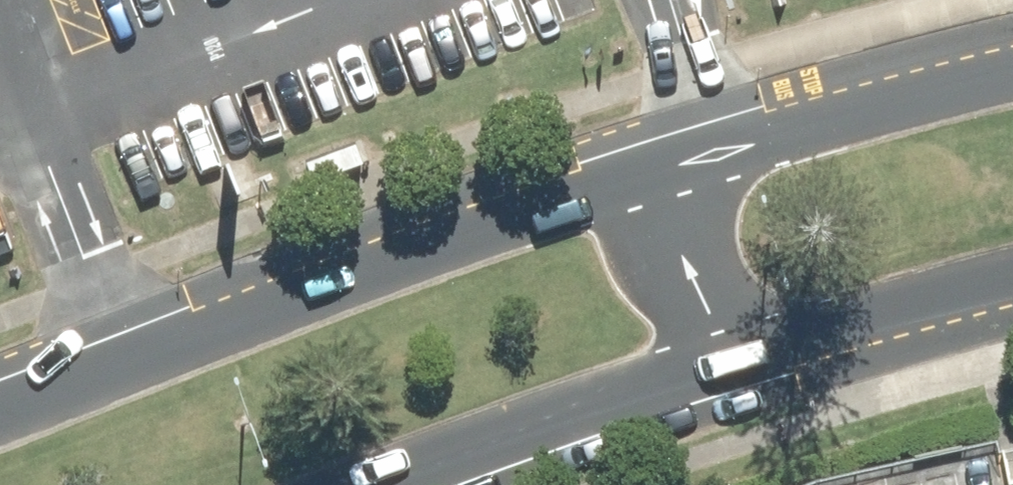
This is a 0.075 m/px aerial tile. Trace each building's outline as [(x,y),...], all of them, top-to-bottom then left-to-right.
[(997,453),(995,442),(817,482),(809,484),(1012,484),(1012,450),(997,453)]
